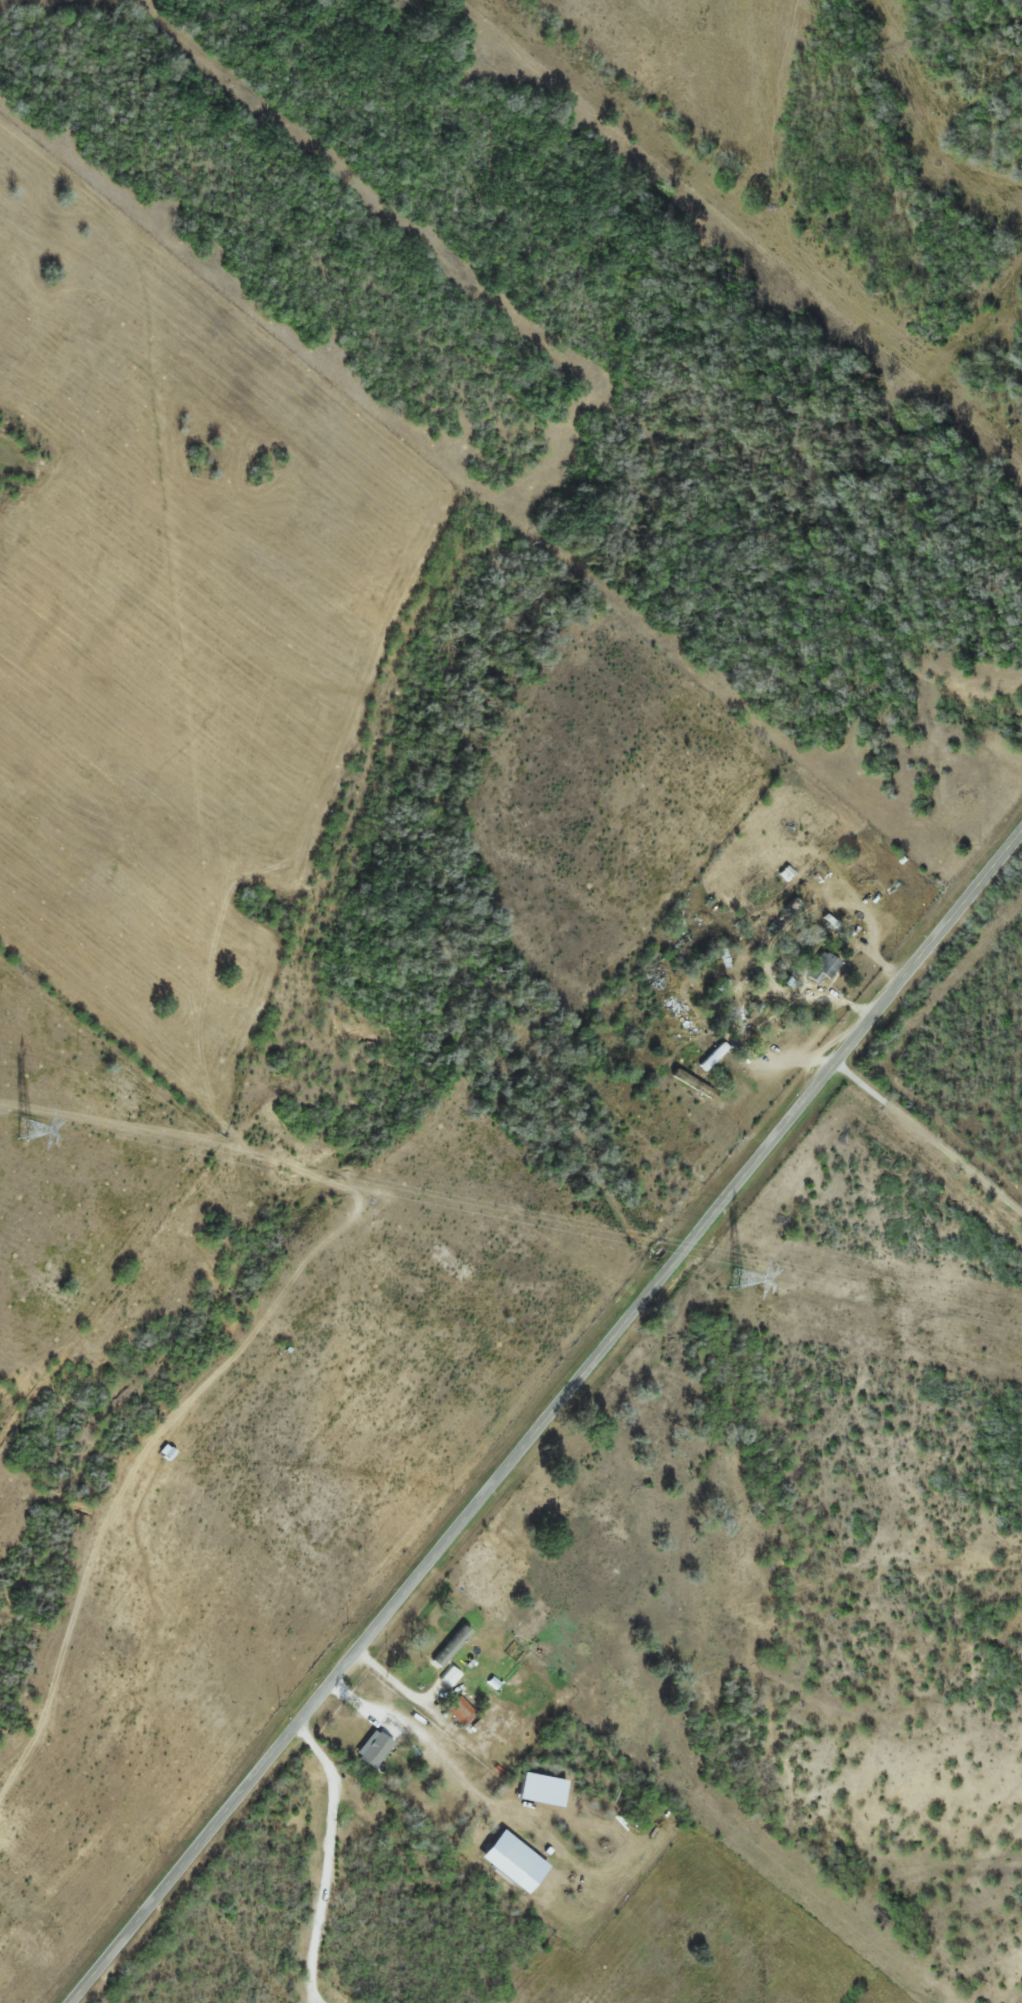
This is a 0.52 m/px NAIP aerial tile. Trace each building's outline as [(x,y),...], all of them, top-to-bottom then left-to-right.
[(838,962),(821,950),(803,974),(815,983),(821,974),(826,978),(838,962)] [(688,1081),(697,1088),(725,1053),(716,1046),(688,1081)] [(471,1713),(457,1700),(446,1712),(460,1725),(471,1713)] [(370,1752),(396,1733),(387,1720),(361,1739),(370,1752)]
